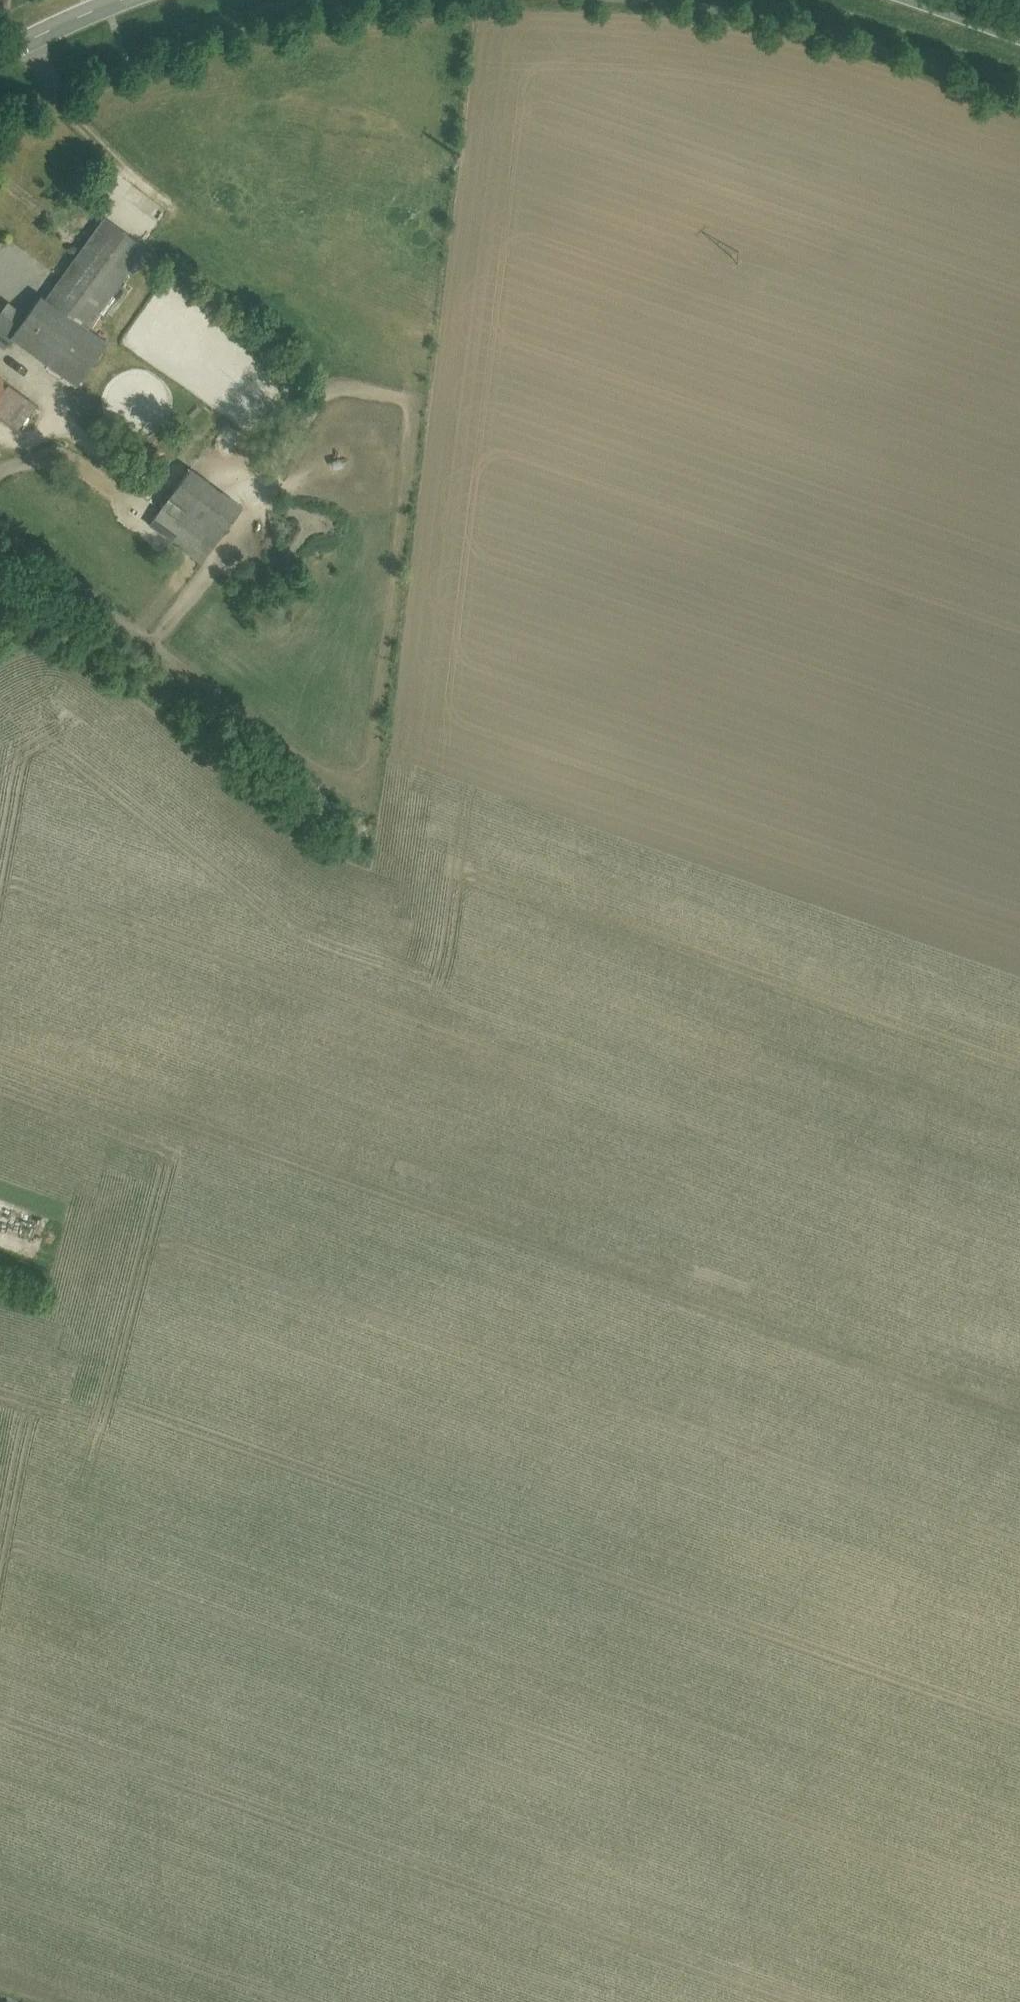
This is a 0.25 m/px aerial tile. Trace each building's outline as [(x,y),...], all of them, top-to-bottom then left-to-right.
[(90,214),(13,324),(0,314),(0,338),(6,330),(72,377),(105,331),(88,319),(138,248),(90,214)] [(0,383),(0,421),(8,427),(26,404),(0,383)] [(232,499),(181,460),(149,502),(199,541),(232,499)]
